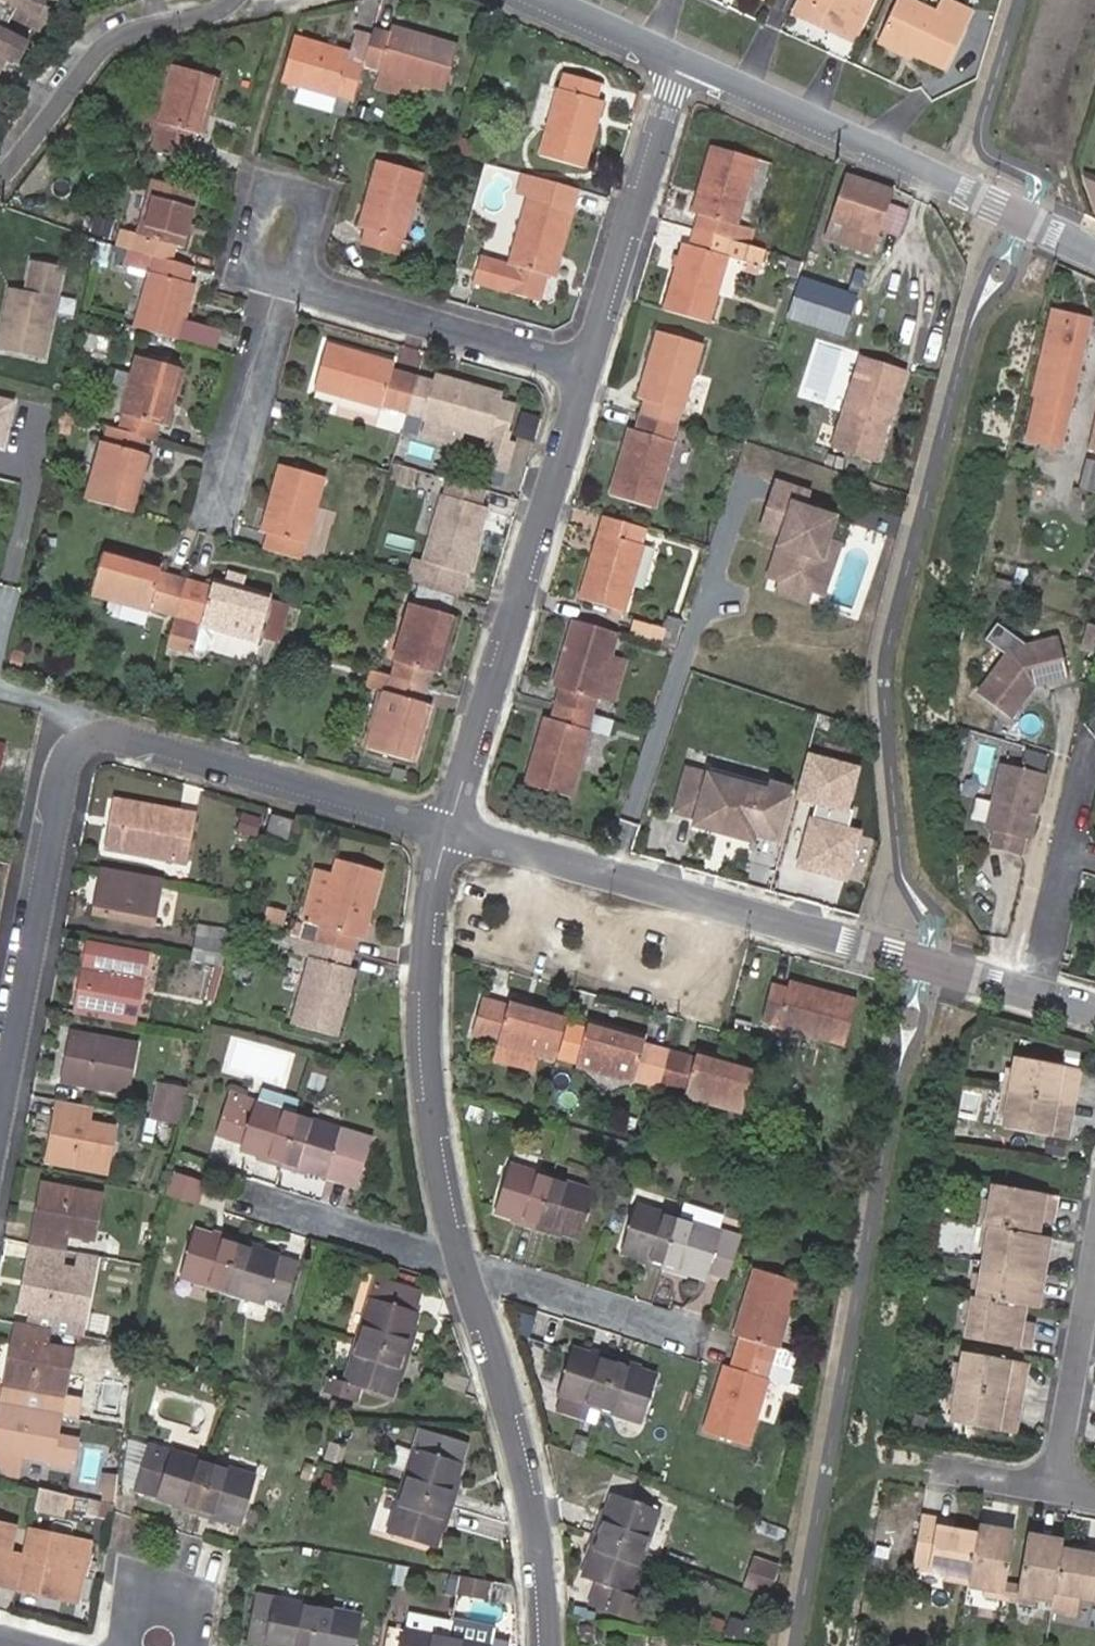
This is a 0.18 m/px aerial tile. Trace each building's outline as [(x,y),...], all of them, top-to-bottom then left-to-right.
[(4,61),(17,68),(30,44),(5,31),(10,20),(15,11),(37,22),(45,7),(49,0),(0,0),(0,59),(4,61)] [(834,16),(838,9),(846,14),(837,32),(852,40),(872,1),(870,0),(804,0),(834,16)] [(972,14),(947,1),(941,14),(913,0),(903,0),(884,37),(945,68),(972,14)] [(15,11),(10,20),(39,35),(52,11),(45,7),(37,22),(15,11)] [(390,35),(374,30),(364,66),(354,101),(370,105),(374,90),(414,102),(419,84),(443,92),(457,46),(393,28),(390,35)] [(349,55),(295,38),(282,83),(298,88),(336,99),(337,96),(354,101),(364,66),(347,61),(349,55)] [(163,65),(146,122),(159,125),(175,68),(163,65)] [(159,125),(146,122),(144,133),(156,136),(152,152),(188,162),(196,135),(198,136),(216,79),(175,68),(159,125)] [(595,100),(600,85),(566,74),(561,91),(558,91),(539,157),(583,170),(603,103),(595,100)] [(336,99),(298,88),(294,104),(332,115),(336,99)] [(478,141),(462,137),(458,150),(474,155),(478,141)] [(699,215),(694,230),(748,246),(753,232),(737,227),(755,161),(712,148),(692,213),(699,215)] [(402,240),(421,176),(378,163),(359,228),(366,230),(362,246),(394,257),(399,239),(402,240)] [(219,174),(206,170),(201,189),(210,192),(212,185),(216,186),(219,174)] [(535,178),(523,174),(516,194),(529,198),(535,178)] [(554,279),(579,191),(535,178),(529,198),(509,267),(482,259),(475,284),(540,302),(548,277),(554,279)] [(839,244),(857,249),(871,254),(890,191),(848,178),(832,223),(845,227),(839,244)] [(122,232),(118,247),(130,250),(171,262),(175,247),(184,249),(199,194),(154,181),(138,237),(122,232)] [(845,227),(832,223),(826,241),(839,244),(845,227)] [(682,246),(664,311),(709,324),(728,259),(755,267),(760,250),(748,246),(694,230),(689,248),(682,246)] [(188,283),(193,268),(171,262),(130,250),(125,266),(150,273),(134,328),(180,341),(184,326),(195,285),(188,283)] [(822,263),(811,259),(798,299),(809,303),(822,263)] [(12,298),(0,346),(0,351),(44,362),(63,270),(34,263),(27,293),(25,301),(12,298)] [(864,274),(855,271),(849,287),(850,293),(828,284),(821,307),(850,316),(864,274)] [(14,290),(12,298),(25,301),(27,293),(14,290)] [(1043,376),(1038,395),(1028,439),(1059,447),(1089,320),(1052,312),(1038,375),(1043,376)] [(184,326),(180,341),(208,348),(212,334),(184,326)] [(106,338),(87,333),(82,351),(102,356),(106,338)] [(645,401),(641,416),(676,426),(680,411),(683,412),(703,346),(658,333),(638,399),(645,401)] [(408,412),(418,377),(392,369),(393,364),(328,344),(315,390),(382,409),(383,405),(408,412)] [(117,432),(145,441),(154,443),(159,426),(162,427),(179,370),(137,357),(131,375),(120,411),(119,414),(123,415),(117,432)] [(906,372),(860,358),(833,448),(878,462),(887,432),(884,426),(886,420),(892,418),(906,372)] [(108,407),(120,411),(131,375),(118,371),(108,407)] [(1033,394),(1038,395),(1043,376),(1038,375),(1033,394)] [(432,381),(418,377),(408,412),(422,417),(422,419),(426,420),(431,422),(463,431),(505,443),(517,406),(500,400),(502,394),(434,376),(432,381)] [(290,405),(276,402),(272,414),(286,418),(290,405)] [(74,414),(63,412),(58,434),(69,436),(74,414)] [(676,426),(641,416),(636,432),(629,429),(609,497),(655,510),(675,443),(672,442),(676,426)] [(431,422),(426,420),(423,435),(457,446),(463,431),(431,422)] [(117,432),(109,430),(105,444),(102,444),(85,501),(132,515),(149,456),(141,454),(145,441),(117,432)] [(1079,489),(1087,491),(1093,463),(1087,461),(1079,489)] [(416,469),(393,462),(388,480),(410,487),(416,469)] [(1087,491),(1094,493),(1094,463),(1093,463),(1087,491)] [(267,535),(262,552),(299,562),(324,479),(282,467),(262,534),(267,535)] [(417,559),(411,581),(421,583),(456,595),(464,570),(468,572),(487,510),(478,507),(483,489),(451,480),(446,497),(442,496),(424,562),(417,559)] [(760,530),(780,536),(795,488),(775,483),(760,530)] [(777,547),(790,551),(779,582),(807,591),(822,596),(834,558),(822,553),(826,540),(833,518),(803,507),(808,492),(795,488),(780,536),(777,547)] [(646,529),(610,519),(609,526),(602,523),(579,599),(626,614),(645,547),(641,546),(646,529)] [(838,545),(826,540),(822,553),(834,558),(838,545)] [(766,577),(779,582),(790,551),(777,547),(766,577)] [(176,618),(186,581),(161,574),(163,565),(105,549),(92,596),(150,612),(150,611),(176,618)] [(356,552),(339,551),(339,562),(356,562),(356,552)] [(227,584),(244,588),(247,576),(229,571),(225,583),(227,584)] [(1009,595),(1012,584),(990,579),(988,590),(1009,595)] [(176,618),(168,646),(194,654),(195,650),(206,654),(210,648),(215,630),(258,643),(260,637),(282,644),(292,607),(270,600),(271,596),(244,588),(227,584),(225,583),(214,580),(212,588),(186,581),(176,618)] [(807,591),(779,582),(775,594),(805,604),(807,591)] [(375,672),(428,688),(433,673),(436,675),(454,617),(451,616),(457,595),(456,595),(421,583),(413,605),(412,605),(395,660),(381,655),(375,672)] [(150,612),(109,601),(106,613),(146,625),(150,612)] [(631,636),(663,645),(665,642),(674,645),(681,623),(669,620),(667,628),(636,619),(631,636)] [(560,689),(556,704),(591,715),(596,700),(599,701),(599,699),(612,655),(619,633),(573,620),(554,687),(560,689)] [(1087,627),(1081,650),(1094,654),(1094,630),(1087,627)] [(1009,655),(980,696),(1014,721),(1038,686),(1043,687),(1072,681),(1065,643),(1009,655)] [(983,660),(997,671),(1009,655),(994,644),(983,660)] [(22,655),(13,653),(10,668),(19,669),(22,655)] [(612,655),(599,699),(615,703),(628,660),(612,655)] [(424,703),(428,688),(375,672),(371,671),(366,687),(386,693),(369,750),(411,761),(428,704),(424,703)] [(591,715),(556,704),(551,721),(545,719),(527,785),(570,798),(590,732),(609,738),(614,721),(591,715)] [(842,824),(857,763),(801,750),(790,794),(807,798),(790,866),(847,879),(860,829),(842,824)] [(974,780),(988,784),(997,757),(982,752),(974,780)] [(1046,773),(1001,763),(991,807),(989,816),(987,823),(985,831),(995,834),(991,853),(1020,859),(1025,840),(1030,842),(1046,773)] [(715,774),(713,781),(776,795),(777,788),(715,774)] [(713,781),(692,776),(682,818),(702,824),(766,838),(776,795),(713,781)] [(184,863),(192,817),(116,802),(107,850),(184,863)] [(991,807),(975,804),(972,819),(987,823),(989,816),(991,807)] [(254,835),(259,820),(244,815),(238,830),(254,835)] [(286,841),(291,823),(271,817),(265,836),(286,841)] [(766,838),(702,824),(701,831),(764,845),(766,838)] [(298,937),(352,952),(356,937),(364,939),(382,873),(336,860),(333,873),(315,869),(301,922),(298,937)] [(153,925),(161,880),(104,868),(94,914),(153,925)] [(298,937),(301,922),(292,921),(290,935),(296,937),(298,937)] [(290,935),(275,931),(273,939),(294,945),(296,937),(290,935)] [(298,937),(296,937),(294,945),(291,954),(309,959),(291,1023),(337,1036),(355,971),(347,968),(352,952),(298,937)] [(193,960),(221,965),(225,943),(197,938),(193,960)] [(148,952),(89,941),(88,951),(146,961),(148,952)] [(77,1013),(135,1024),(146,961),(88,951),(77,1013)] [(843,1047),(857,1002),(789,984),(786,992),(772,987),(762,1024),(843,1047)] [(508,1048),(554,1061),(566,1016),(511,1000),(508,1008),(484,1001),(472,1037),(500,1045),(508,1048)] [(657,1090),(667,1053),(645,1046),(647,1038),(590,1022),(577,1068),(657,1090)] [(127,1095),(137,1045),(72,1033),(62,1082),(127,1095)] [(508,1048),(500,1045),(495,1061),(527,1071),(532,1055),(508,1048)] [(695,1061),(667,1053),(657,1090),(741,1113),(754,1069),(698,1053),(695,1061)] [(1007,1090),(1070,1100),(1073,1078),(1065,1076),(1067,1065),(1012,1056),(1010,1068),(1007,1090)] [(330,1066),(314,1062),(306,1087),(322,1093),(330,1066)] [(1075,1066),(1067,1065),(1065,1076),(1073,1078),(1075,1066)] [(1010,1068),(1003,1067),(1000,1089),(1007,1090),(1010,1068)] [(152,1120),(178,1125),(185,1088),(160,1083),(152,1120)] [(265,1163),(281,1168),(297,1115),(302,1101),(262,1088),(258,1103),(255,1102),(254,1107),(227,1100),(215,1136),(242,1144),(240,1149),(258,1155),(268,1158),(265,1163)] [(1007,1090),(1000,1089),(997,1110),(1004,1112),(1007,1090)] [(1004,1112),(1002,1127),(1055,1136),(1056,1124),(1067,1126),(1070,1100),(1007,1090),(1004,1112)] [(92,1108),(58,1102),(51,1136),(55,1137),(50,1164),(106,1173),(115,1127),(89,1122),(92,1108)] [(297,1115),(281,1168),(294,1173),(295,1167),(307,1171),(325,1177),(357,1187),(371,1140),(297,1115)] [(1056,1124),(1055,1136),(1057,1136),(1065,1137),(1067,1126),(1056,1124)] [(55,1137),(51,1136),(46,1163),(50,1164),(55,1137)] [(268,1158),(258,1155),(256,1160),(265,1163),(268,1158)] [(522,1226),(536,1230),(552,1178),(510,1166),(496,1212),(513,1217),(523,1220),(522,1226)] [(305,1176),(307,1171),(295,1167),(294,1173),(305,1176)] [(195,1204),(202,1182),(174,1173),(167,1195),(195,1204)] [(552,1178),(536,1230),(552,1235),(554,1231),(562,1233),(579,1239),(594,1192),(552,1178)] [(42,1211),(47,1185),(43,1184),(39,1210),(42,1211)] [(1039,1233),(1041,1221),(1043,1211),(1052,1212),(1055,1194),(992,1184),(989,1205),(986,1224),(990,1225),(1027,1231),(1039,1233)] [(32,1244),(64,1251),(67,1235),(94,1240),(102,1196),(47,1185),(42,1211),(39,1210),(32,1244)] [(986,1224),(989,1205),(982,1204),(979,1223),(981,1224),(983,1224),(986,1224)] [(647,1266),(663,1271),(679,1219),(636,1207),(622,1253),(638,1259),(648,1261),(647,1266)] [(1050,1223),(1052,1212),(1043,1211),(1041,1221),(1050,1223)] [(523,1220),(513,1217),(511,1222),(522,1226),(523,1220)] [(679,1219),(663,1271),(677,1275),(678,1271),(687,1274),(705,1280),(720,1233),(679,1219)] [(990,1225),(986,1224),(983,1224),(981,1224),(978,1245),(986,1247),(990,1225)] [(990,1225),(986,1247),(983,1261),(1034,1269),(1035,1257),(1044,1258),(1048,1235),(1039,1233),(1027,1231),(990,1225)] [(221,1292),(238,1238),(224,1234),(223,1239),(213,1236),(195,1230),(179,1278),(221,1292)] [(215,1231),(213,1236),(223,1239),(224,1234),(215,1231)] [(255,1243),(238,1238),(221,1292),(264,1305),(266,1298),(285,1303),(298,1263),(263,1252),(253,1248),(255,1243)] [(253,1248),(263,1252),(265,1246),(255,1243),(253,1248)] [(64,1251),(32,1244),(19,1311),(31,1313),(28,1327),(49,1331),(82,1337),(94,1274),(97,1256),(79,1253),(76,1270),(61,1268),(64,1251)] [(1042,1271),(1044,1258),(1035,1257),(1034,1269),(1042,1271)] [(1034,1269),(983,1261),(980,1280),(977,1300),(990,1302),(1028,1308),(1036,1309),(1040,1282),(1032,1281),(1034,1269)] [(1040,1282),(1042,1271),(1034,1269),(1032,1281),(1040,1282)] [(740,1339),(735,1353),(790,1371),(795,1356),(778,1350),(799,1283),(755,1270),(734,1336),(740,1339)] [(370,1297),(356,1341),(409,1358),(413,1342),(409,1341),(412,1329),(418,1312),(414,1311),(420,1290),(380,1277),(373,1298),(370,1297)] [(977,1300),(980,1280),(972,1278),(969,1299),(973,1299),(977,1300)] [(969,1321),(973,1299),(969,1299),(966,1298),(962,1320),(969,1321)] [(1024,1329),(1026,1321),(1026,1320),(1028,1308),(990,1302),(977,1300),(973,1299),(969,1321),(966,1338),(1029,1348),(1032,1330),(1024,1329)] [(1026,1321),(1024,1329),(1032,1330),(1033,1322),(1026,1320),(1026,1321)] [(49,1331),(28,1327),(16,1325),(10,1359),(13,1360),(9,1386),(64,1397),(73,1351),(46,1345),(49,1331)] [(409,1341),(413,1342),(417,1331),(412,1329),(409,1341)] [(409,1358),(356,1341),(343,1381),(329,1376),(323,1393),(357,1403),(361,1389),(390,1399),(395,1381),(399,1369),(404,1371),(409,1358)] [(590,1408),(599,1411),(615,1359),(601,1354),(599,1360),(590,1356),(572,1350),(557,1398),(590,1408)] [(599,1360),(601,1354),(591,1351),(590,1356),(599,1360)] [(1022,1396),(1025,1374),(1016,1372),(1018,1361),(965,1352),(962,1365),(959,1385),(1022,1396)] [(788,1388),(793,1372),(790,1371),(735,1353),(730,1370),(724,1368),(704,1434),(748,1448),(768,1382),(788,1388)] [(615,1359),(599,1411),(642,1425),(657,1378),(638,1373),(628,1369),(630,1364),(615,1359)] [(1016,1372),(1025,1374),(1027,1363),(1018,1361),(1016,1372)] [(639,1368),(630,1364),(628,1369),(638,1373),(639,1368)] [(959,1385),(962,1365),(954,1364),(951,1384),(959,1385)] [(401,1383),(404,1371),(399,1369),(395,1381),(401,1383)] [(951,1384),(948,1403),(955,1404),(959,1385),(951,1384)] [(955,1404),(953,1418),(1006,1427),(1008,1416),(1018,1417),(1022,1396),(959,1385),(955,1404)] [(584,1424),(590,1408),(557,1398),(553,1412),(584,1424)] [(61,1415),(1,1405),(0,1409),(0,1473),(17,1476),(22,1455),(51,1461),(53,1462),(53,1464),(71,1468),(76,1440),(56,1436),(61,1415)] [(1016,1429),(1018,1417),(1008,1416),(1006,1427),(1016,1429)] [(135,1489),(145,1454),(147,1446),(128,1441),(122,1484),(135,1489)] [(167,1461),(170,1453),(147,1446),(145,1454),(167,1461)] [(399,1493),(453,1508),(457,1493),(452,1492),(456,1481),(461,1464),(414,1448),(399,1493)] [(181,1509),(196,1514),(212,1462),(171,1449),(170,1453),(167,1461),(145,1454),(135,1489),(134,1490),(173,1502),(182,1506),(181,1509)] [(212,1462),(196,1514),(208,1517),(209,1514),(220,1518),(241,1524),(256,1476),(212,1462)] [(118,1475),(104,1472),(100,1492),(102,1494),(101,1500),(115,1504),(118,1475)] [(461,1482),(456,1481),(452,1492),(457,1493),(461,1482)] [(448,1522),(453,1508),(399,1493),(387,1533),(435,1549),(440,1533),(444,1521),(448,1522)] [(593,1536),(643,1554),(658,1513),(613,1495),(606,1511),(603,1520),(598,1518),(593,1536)] [(601,1510),(598,1518),(603,1520),(606,1511),(601,1510)] [(913,1567),(946,1573),(952,1574),(970,1577),(968,1585),(984,1587),(1006,1591),(1008,1582),(1016,1533),(978,1527),(977,1535),(952,1531),(938,1528),(939,1521),(921,1518),(913,1567)] [(444,1521),(440,1533),(444,1534),(448,1522),(444,1521)] [(954,1524),(939,1521),(938,1528),(952,1531),(954,1524)] [(17,1589),(24,1556),(10,1553),(15,1528),(0,1524),(0,1586),(17,1589)] [(89,1543),(30,1530),(24,1556),(17,1589),(77,1603),(89,1543)] [(629,1593),(643,1554),(593,1536),(587,1551),(592,1554),(589,1563),(583,1579),(599,1585),(591,1607),(627,1619),(635,1595),(629,1593)] [(1018,1594),(1036,1597),(1053,1600),(1054,1591),(1061,1549),(1063,1542),(1028,1536),(1020,1585),(1018,1594)] [(1054,1591),(1078,1595),(1094,1598),(1094,1555),(1090,1554),(1061,1549),(1054,1591)] [(592,1554),(587,1551),(584,1560),(589,1563),(592,1554)] [(766,1595),(775,1571),(756,1563),(746,1588),(766,1595)] [(952,1574),(946,1573),(945,1581),(968,1585),(970,1577),(952,1574)] [(456,1595),(497,1599),(499,1580),(457,1577),(456,1595)] [(1006,1591),(984,1587),(983,1595),(1010,1599),(1013,1583),(1008,1582),(1006,1591)] [(1018,1594),(1020,1585),(1013,1583),(1010,1599),(1035,1604),(1036,1597),(1018,1594)] [(1054,1591),(1053,1600),(1077,1604),(1078,1595),(1054,1591)] [(317,1607),(257,1595),(249,1636),(263,1639),(262,1645),(310,1645),(317,1607)] [(643,1599),(635,1595),(627,1619),(636,1621),(643,1599)] [(310,1645),(356,1645),(361,1616),(317,1607),(310,1645)] [(448,1636),(403,1627),(399,1645),(446,1645),(448,1636)] [(249,1636),(248,1643),(260,1645),(262,1645),(263,1639),(249,1636)] [(446,1645),(492,1645),(448,1636),(446,1645)]
